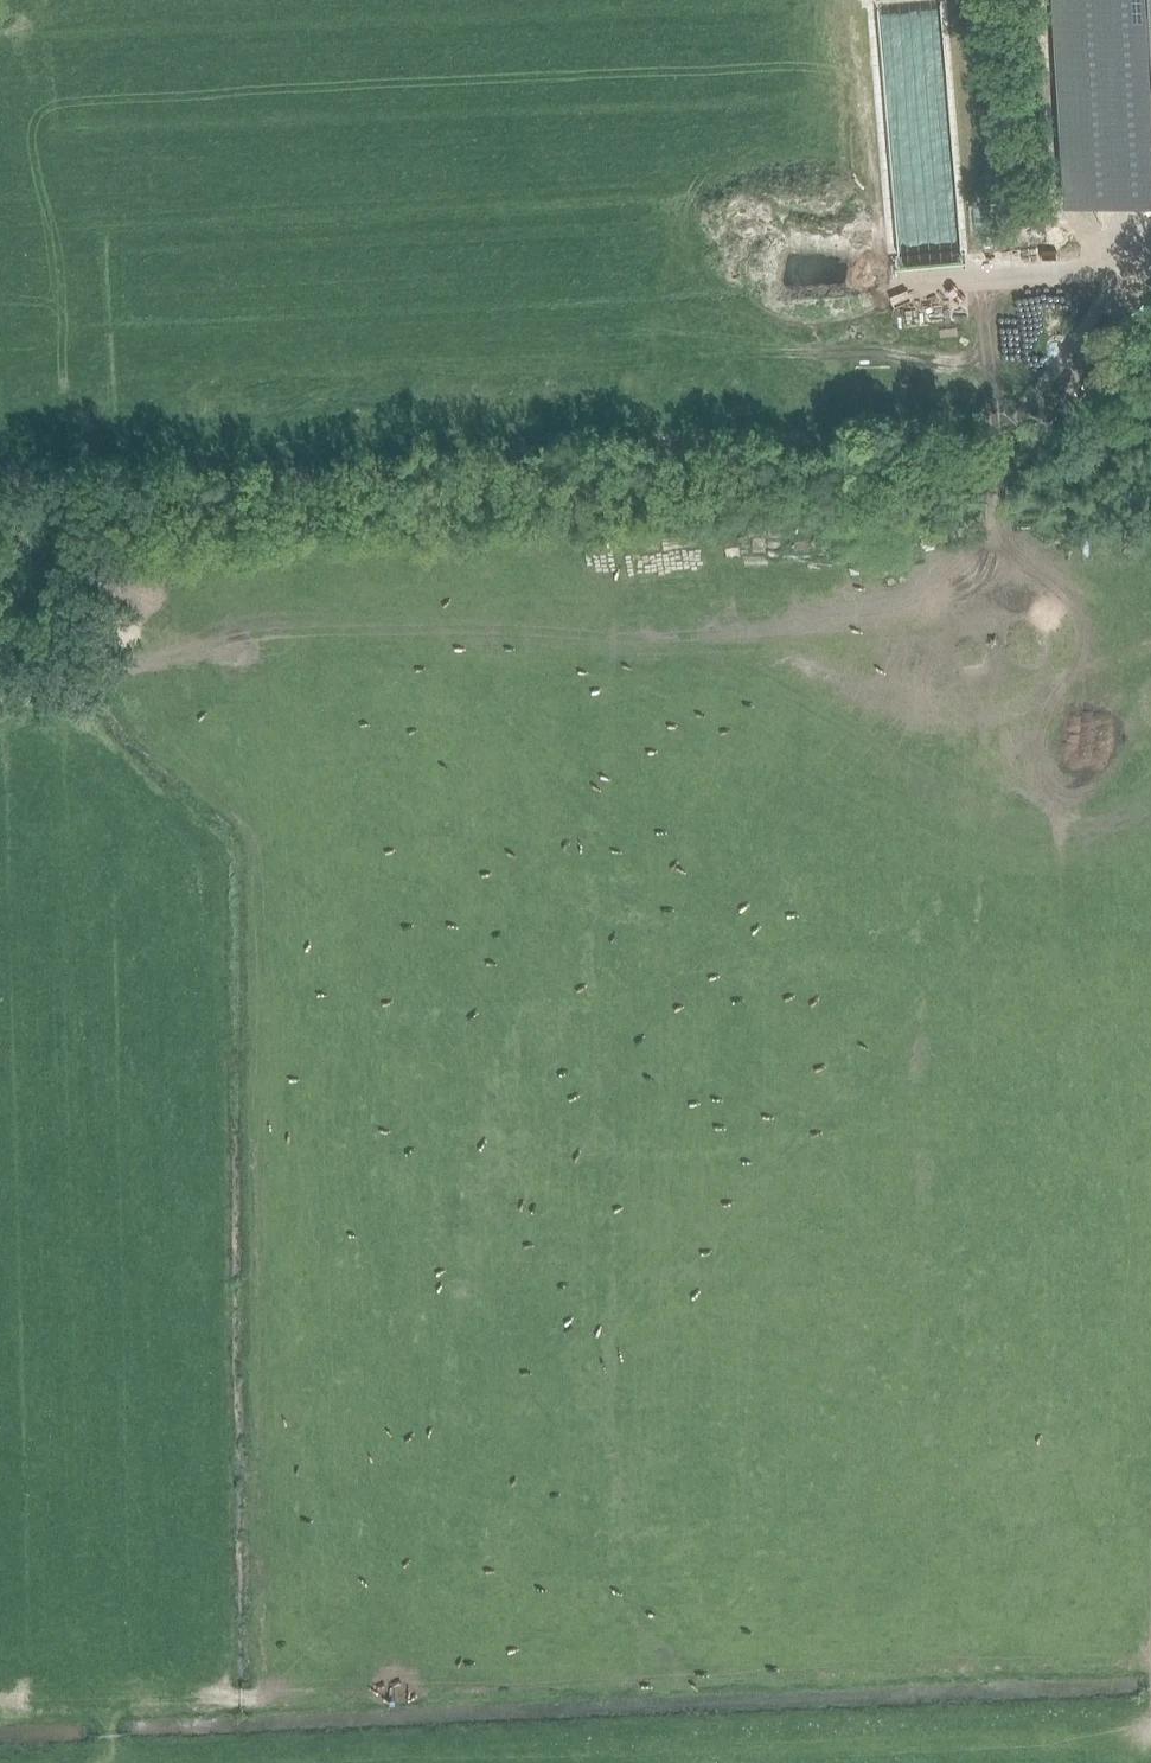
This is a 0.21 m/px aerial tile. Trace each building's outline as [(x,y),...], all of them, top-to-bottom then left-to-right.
[(1078,203),(1150,199),(1150,0),(1066,0),(1078,203)]
